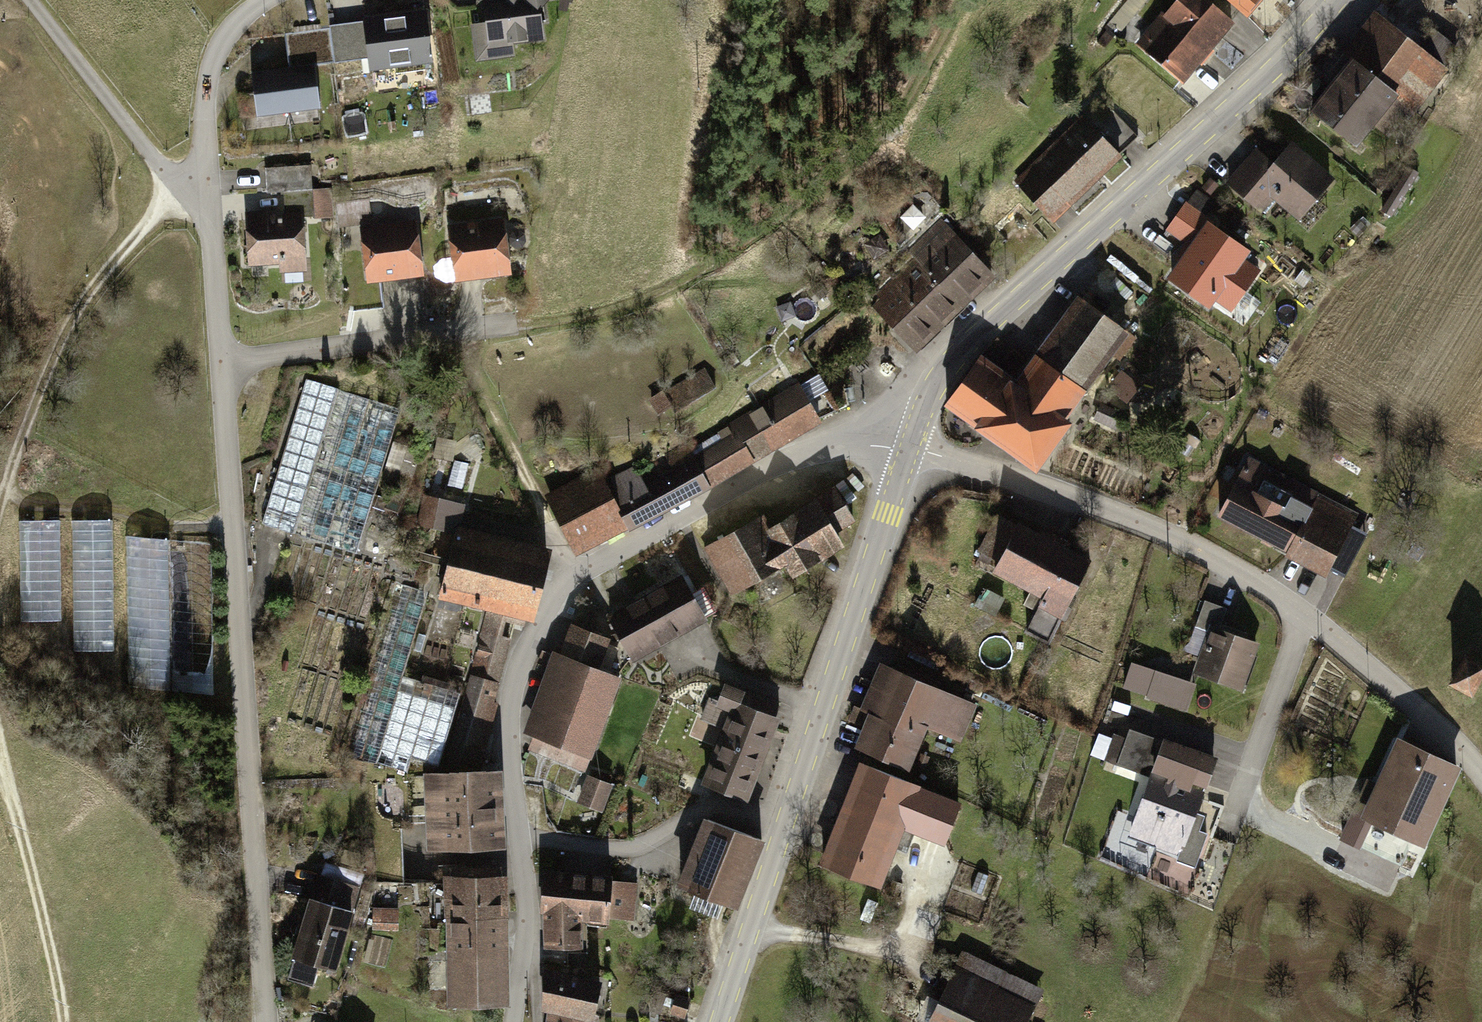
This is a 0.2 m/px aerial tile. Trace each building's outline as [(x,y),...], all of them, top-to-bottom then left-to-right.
[(542,36),(538,6),(545,0),(485,0),(490,44),(542,36)] [(1181,81),(1232,21),(1207,0),(1184,0),(1142,50),(1181,81)] [(1246,14),(1258,0),(1229,0),(1246,14)] [(366,22),(372,67),(430,60),(424,15),(366,22)] [(1419,49),(1383,22),(1360,52),(1357,50),(1351,57),(1354,59),(1313,112),(1355,145),(1396,93),(1413,106),(1457,50),(1433,31),(1419,49)] [(330,28),(286,34),(288,54),(298,52),(300,67),(252,73),(257,117),(320,109),(315,66),(334,63),(330,28)] [(1096,129),(1085,118),(1018,183),(1052,219),(1139,137),(1115,111),(1096,129)] [(1381,145),(1373,139),(1365,149),(1373,156),(1381,145)] [(1275,165),(1257,151),(1229,184),(1265,214),(1280,197),(1301,215),(1330,181),(1290,148),(1275,165)] [(286,218),(249,220),(252,262),(304,259),(301,217),(331,215),(330,190),(312,191),(311,166),(266,169),(267,193),(284,191),(286,218)] [(1418,173),(1409,168),(1383,211),(1391,216),(1418,173)] [(368,202),(358,202),(359,212),(369,211),(368,202)] [(1212,223),(1186,204),(1168,230),(1193,248),(1172,279),(1209,304),(1215,296),(1231,308),(1256,271),(1240,260),(1246,251),(1210,226),(1212,223)] [(506,270),(500,223),(453,229),(460,276),(506,270)] [(412,224),(366,230),(372,278),(418,272),(412,224)] [(519,231),(513,232),(509,237),(510,244),(515,247),(521,246),(525,242),(524,234),(519,231)] [(933,288),(970,253),(950,232),(894,285),(902,292),(914,304),(933,288)] [(970,253),(933,288),(954,312),(991,276),(970,253)] [(1320,290),(1311,281),(1305,287),(1314,296),(1320,290)] [(827,292),(819,283),(813,289),(821,298),(827,292)] [(918,346),(954,312),(933,288),(914,304),(902,292),(883,311),(918,346)] [(1135,338),(1081,299),(1015,389),(994,373),(996,369),(983,359),(980,363),(978,362),(948,403),(1035,467),(1066,425),(1061,421),(1110,354),(1119,360),(1135,338)] [(705,370),(665,394),(664,392),(652,399),(660,412),(672,405),(676,412),(715,388),(705,370)] [(708,484),(819,420),(809,401),(826,390),(818,375),(730,428),(735,437),(694,460),(708,484)] [(401,409),(307,380),(262,524),(356,553),(401,409)] [(1126,417),(1110,410),(1104,423),(1119,430),(1122,425),(1124,426),(1126,422),(1123,421),(1126,417)] [(408,484),(419,451),(395,443),(384,476),(408,484)] [(629,528),(708,484),(694,460),(686,446),(667,456),(675,471),(636,493),(625,473),(605,483),(603,479),(551,506),(572,544),(623,518),(629,528)] [(468,464),(455,461),(448,485),(461,488),(468,464)] [(1351,526),(1351,524),(1314,505),(1318,497),(1248,461),(1220,514),(1328,570),(1344,539),(1346,540),(1353,527),(1351,526)] [(760,516),(708,547),(736,593),(784,564),(790,573),(839,543),(832,530),(853,518),(837,492),(770,532),(760,516)] [(398,512),(403,497),(391,493),(386,508),(398,512)] [(463,506),(427,497),(421,524),(434,528),(435,526),(457,532),(457,531),(463,506)] [(1059,545),(1017,524),(1016,526),(1001,518),(983,552),(999,560),(995,569),(1032,588),(1024,604),(1037,610),(1027,631),(1049,642),(1090,561),(1067,549),(1069,544),(1061,540),(1059,545)] [(59,519),(19,520),(22,622),(62,621),(59,519)] [(113,521),(72,522),(75,654),(115,653),(113,521)] [(445,596),(483,605),(491,573),(499,541),(457,531),(457,532),(442,590),(440,590),(438,596),(444,598),(445,596)] [(211,697),(208,544),(166,545),(166,538),(127,538),(130,691),(169,690),(169,698),(211,697)] [(499,541),(491,573),(538,585),(546,553),(499,541)] [(409,580),(414,563),(389,557),(385,574),(409,580)] [(491,573),(483,605),(490,607),(508,612),(530,617),(538,585),(491,573)] [(683,578),(643,600),(665,640),(705,618),(683,578)] [(419,590),(396,583),(344,758),(408,771),(411,762),(439,770),(462,688),(423,676),(421,681),(403,676),(424,605),(415,602),(419,590)] [(995,612),(1001,600),(980,589),(974,600),(995,612)] [(643,600),(610,618),(632,659),(665,640),(643,600)] [(1242,681),(1255,643),(1219,630),(1226,609),(1205,601),(1196,627),(1212,633),(1200,667),(1242,681)] [(508,612),(490,607),(472,677),(498,683),(508,639),(501,637),(508,612)] [(574,626),(563,657),(595,669),(607,639),(574,626)] [(1466,656),(1451,682),(1472,693),(1477,683),(1481,674),(1481,664),(1466,656)] [(547,754),(584,768),(618,677),(595,669),(563,657),(535,731),(553,738),(547,754)] [(1188,682),(1136,665),(1128,687),(1151,695),(1151,697),(1179,707),(1188,682)] [(851,721),(867,728),(859,747),(906,768),(925,725),(959,740),(972,710),(960,704),(962,700),(892,670),(873,715),(857,708),(851,721)] [(728,728),(724,740),(762,755),(780,708),(731,688),(723,691),(721,699),(723,705),(711,701),(704,720),(718,724),(728,728)] [(744,801),(762,755),(724,740),(714,765),(691,756),(684,775),(707,784),(706,786),(709,788),(710,785),(740,797),(740,799),(744,801)] [(1456,766),(1402,741),(1367,815),(1355,809),(1342,839),(1401,866),(1413,839),(1420,843),(1456,766)] [(1214,761),(1165,743),(1131,834),(1181,853),(1178,860),(1194,866),(1206,834),(1189,828),(1202,794),(1193,791),(1196,782),(1205,785),(1214,761)] [(947,800),(915,785),(863,764),(823,865),(877,885),(896,838),(908,843),(912,830),(932,837),(947,800)] [(430,776),(432,812),(499,810),(497,773),(430,776)] [(611,785),(589,777),(581,798),(603,806),(611,785)] [(442,844),(442,849),(500,846),(499,810),(432,812),(432,835),(435,835),(436,844),(442,844)] [(761,840),(708,819),(681,887),(734,908),(761,840)] [(1025,873),(1009,867),(1005,879),(1021,885),(1025,873)] [(449,876),(450,919),(503,917),(503,875),(499,875),(499,868),(472,868),(472,871),(453,871),(453,876),(449,876)] [(609,880),(545,874),(542,914),(546,913),(547,947),(562,946),(563,948),(578,947),(578,916),(607,918),(607,915),(609,886),(609,880)] [(334,968),(358,887),(320,876),(313,900),(312,900),(289,978),(312,984),(318,963),(334,968)] [(634,889),(609,886),(607,915),(632,918),(634,889)] [(397,911),(375,911),(375,929),(397,929),(397,911)] [(450,919),(452,1006),(505,1005),(503,917),(450,919)] [(1025,1016),(987,997),(1000,971),(966,955),(934,1021),(1022,1021),(1025,1016)] [(543,1005),(551,1006),(593,1015),(600,984),(544,973),(543,1005)] [(689,1000),(677,996),(673,1011),(684,1015),(689,1000)] [(593,1015),(551,1006),(549,1021),(592,1021),(594,1015),(593,1015)]
